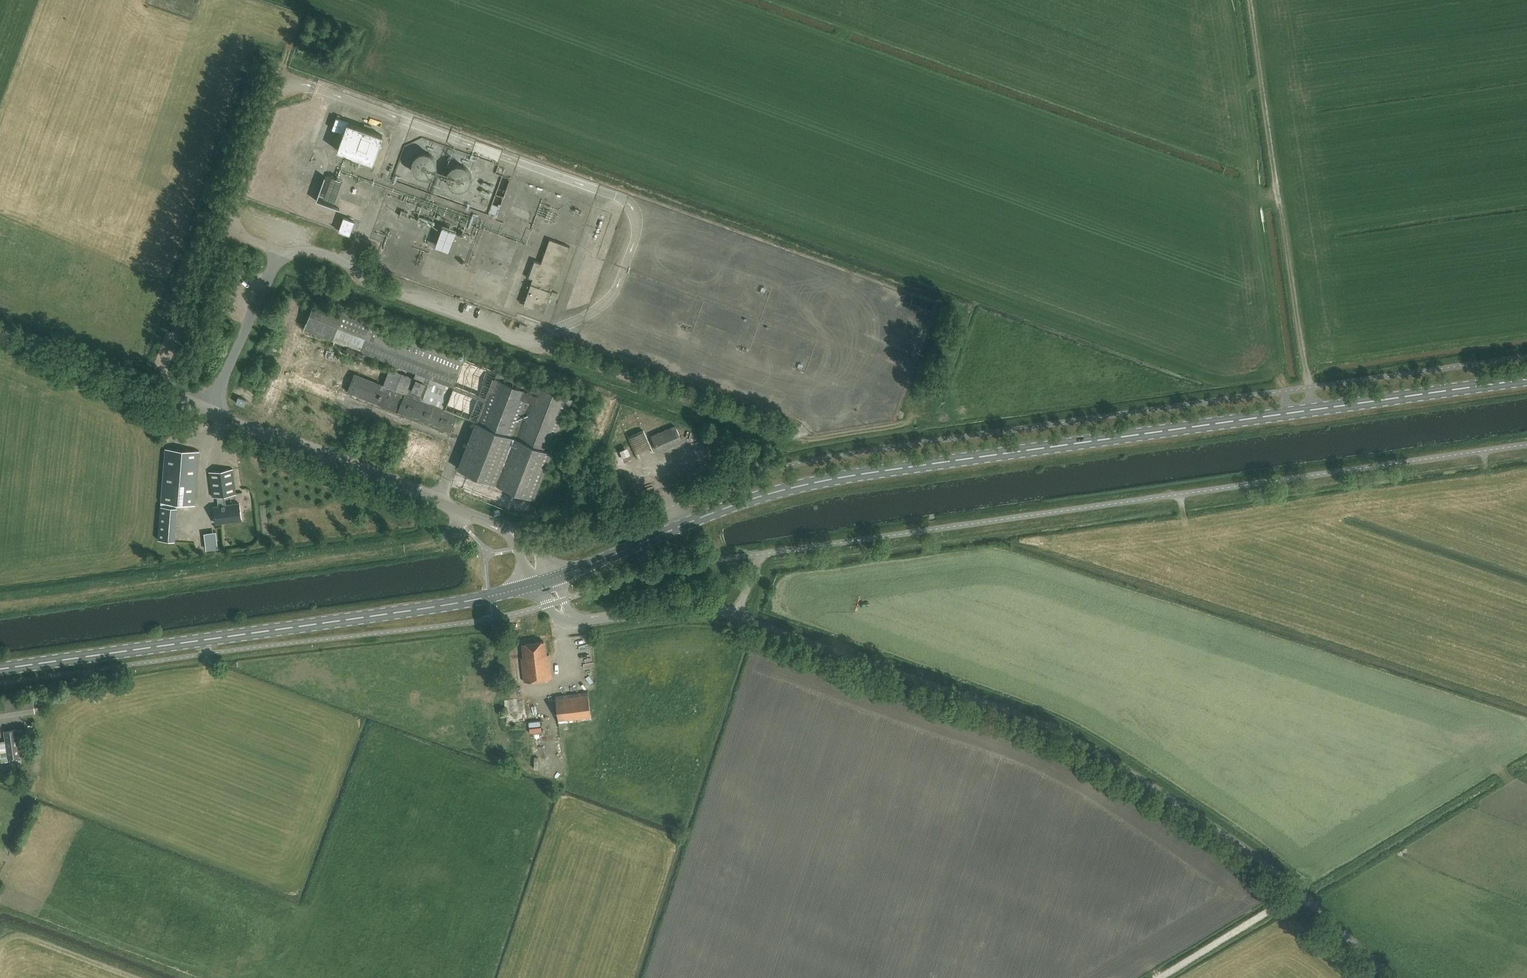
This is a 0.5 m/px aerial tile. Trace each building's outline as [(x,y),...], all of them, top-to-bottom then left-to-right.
[(346,121),(336,118),(332,128),(342,132),(336,147),(372,160),(381,136),(345,123),(346,121)] [(436,166),(436,160),(433,155),(429,152),(424,150),(418,151),(414,155),(411,160),(411,165),(414,170),(418,174),(423,175),(429,174),(433,171),(436,166)] [(468,184),(471,179),(471,173),(468,168),(463,164),(457,164),(451,166),(448,170),(446,176),(448,182),(452,186),(457,188),(463,187),(468,184)] [(342,181),(332,177),(324,198),(334,201),(342,181)] [(352,196),(366,197),(367,183),(361,183),(361,185),(352,185),(352,183),(346,182),(346,186),(352,186),(352,196)] [(354,221),(344,217),(339,230),(349,234),(354,221)] [(455,231),(442,227),(435,245),(448,250),(455,231)] [(569,246),(549,239),(539,267),(537,266),(523,304),(543,311),(558,271),(560,272),(569,246)] [(495,371),(330,307),(320,312),(312,309),(304,328),(347,344),(344,352),(366,361),(369,353),(393,362),(384,385),(355,374),(348,392),(450,431),(457,412),(476,420),(458,469),(533,498),(571,400),(572,400),(534,385),(531,392),(493,377),(495,371)] [(242,389),(239,397),(248,401),(251,393),(242,389)] [(679,441),(673,427),(650,437),(656,451),(679,441)] [(625,457),(633,454),(630,447),(622,450),(625,457)] [(199,451),(165,448),(161,502),(195,505),(199,451)] [(236,493),(233,469),(209,472),(212,496),(217,496),(219,508),(214,508),(216,523),(241,520),(239,503),(226,505),(225,495),(236,493)] [(177,508),(160,506),(158,540),(175,541),(177,508)] [(218,548),(216,532),(204,533),(206,549),(218,548)] [(545,655),(543,641),(523,643),(525,657),(521,658),(524,682),(552,678),(549,655),(545,655)] [(591,719),(587,692),(555,696),(560,727),(567,726),(566,722),(591,719)] [(528,722),(526,698),(504,700),(507,724),(528,722)] [(23,728),(4,731),(5,743),(0,743),(0,755),(1,759),(27,755),(23,728)]
